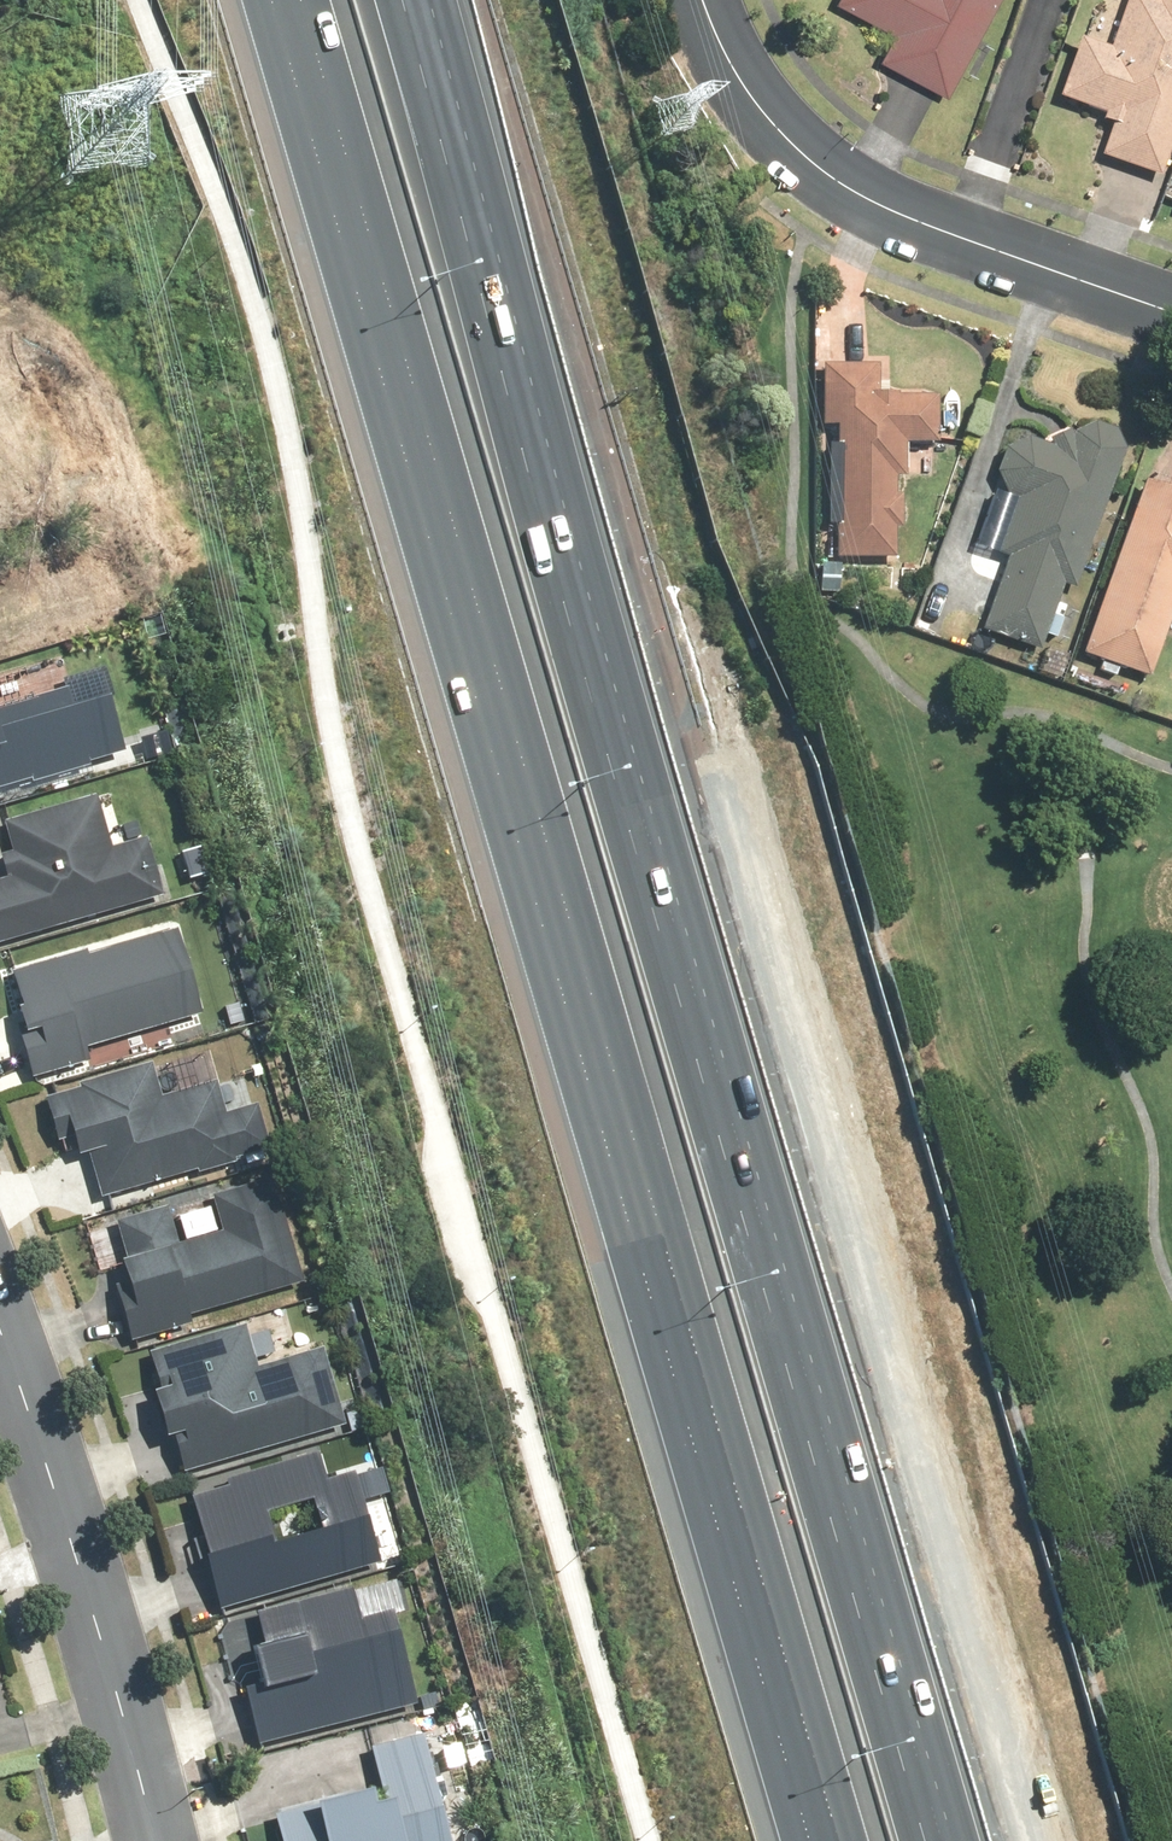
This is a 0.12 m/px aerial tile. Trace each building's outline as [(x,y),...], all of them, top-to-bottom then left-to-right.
[(834,4),(891,32),(877,61),(943,94),(989,0),(836,0),(834,4)] [(1079,38),(1058,101),(1101,114),(1099,120),(1111,124),(1099,159),(1166,181),(1171,162),(1171,0),(1129,0),(1113,48),(1079,38)] [(881,361),(826,361),(825,423),(840,423),(840,441),(832,441),(831,522),(839,522),(838,555),(898,555),(898,525),(904,525),(905,492),(898,492),(898,474),(909,474),(910,441),(940,441),(941,393),(901,393),(901,389),(881,389),(881,361)] [(1010,499),(1014,499),(997,554),(1005,557),(982,632),(1038,648),(1058,585),(1075,590),(1117,455),(1117,454),(1117,452),(1117,450),(1117,448),(1117,447),(1116,445),(1116,443),(1115,441),(1114,439),(1113,438),(1113,436),(1111,434),(1110,433),(1109,431),(1107,430),(1106,429),(1104,428),(1102,427),(1101,427),(1099,426),(1097,425),(1095,425),(1094,425),(1092,425),(1089,425),(1088,425),(1086,424),(1084,425),(1082,426),(1080,426),(1079,427),(1077,428),(1075,430),(1074,430),(1072,432),(1071,432),(1070,432),(1069,432),(1067,432),(1066,433),(1065,433),(1063,434),(1062,434),(1061,435),(1060,435),(1059,436),(1058,436),(1056,437),(1054,438),(1053,439),(1053,440),(1051,441),(1050,442),(1048,443),(1048,444),(1047,445),(1045,443),(1042,442),(1040,441),(1037,440),(1034,439),(1031,439),(1028,438),(1026,438),(1023,438),(1020,439),(1017,440),(1014,441),(1012,443),(1009,443),(1007,445),(1005,448),(1002,450),(1001,452),(999,454),(998,457),(996,459),(996,462),(995,465),(995,468),(995,471),(995,474),(995,476),(996,480),(997,482),(997,485),(999,487),(1001,490),(1002,492),(1004,494),(1010,499)] [(1146,476),(1080,654),(1100,660),(1097,673),(1115,679),(1119,669),(1145,678),(1171,606),(1171,485),(1146,476)] [(843,562),(823,562),(822,591),(842,591),(843,562)] [(123,761),(107,698),(70,707),(65,689),(0,706),(0,794),(123,761)] [(160,895),(142,838),(112,848),(97,799),(0,829),(0,831),(7,853),(0,856),(0,868),(3,877),(0,877),(0,944),(160,895)] [(198,826),(167,835),(184,887),(214,878),(198,826)] [(0,977),(0,980),(29,1079),(86,1062),(84,1052),(199,1020),(174,931),(83,957),(83,954),(0,977)] [(149,1064),(37,1098),(50,1140),(67,1135),(74,1157),(82,1154),(98,1205),(272,1153),(258,1106),(222,1117),(212,1085),(160,1101),(149,1064)] [(162,1207),(113,1222),(124,1261),(114,1264),(127,1307),(115,1310),(125,1347),(190,1328),(186,1318),(303,1283),(271,1177),(209,1195),(219,1228),(173,1242),(162,1207)] [(307,1304),(145,1355),(157,1392),(144,1396),(159,1444),(166,1441),(179,1481),(346,1427),(321,1348),(307,1304)] [(357,1441),(189,1482),(219,1605),(371,1568),(349,1476),(365,1473),(357,1441)] [(253,1631),(225,1639),(257,1754),(415,1710),(388,1615),(401,1611),(391,1576),(249,1616),(253,1631)] [(268,1814),(276,1840),(447,1840),(417,1733),(365,1747),(379,1795),(367,1798),(364,1786),(268,1814)]
